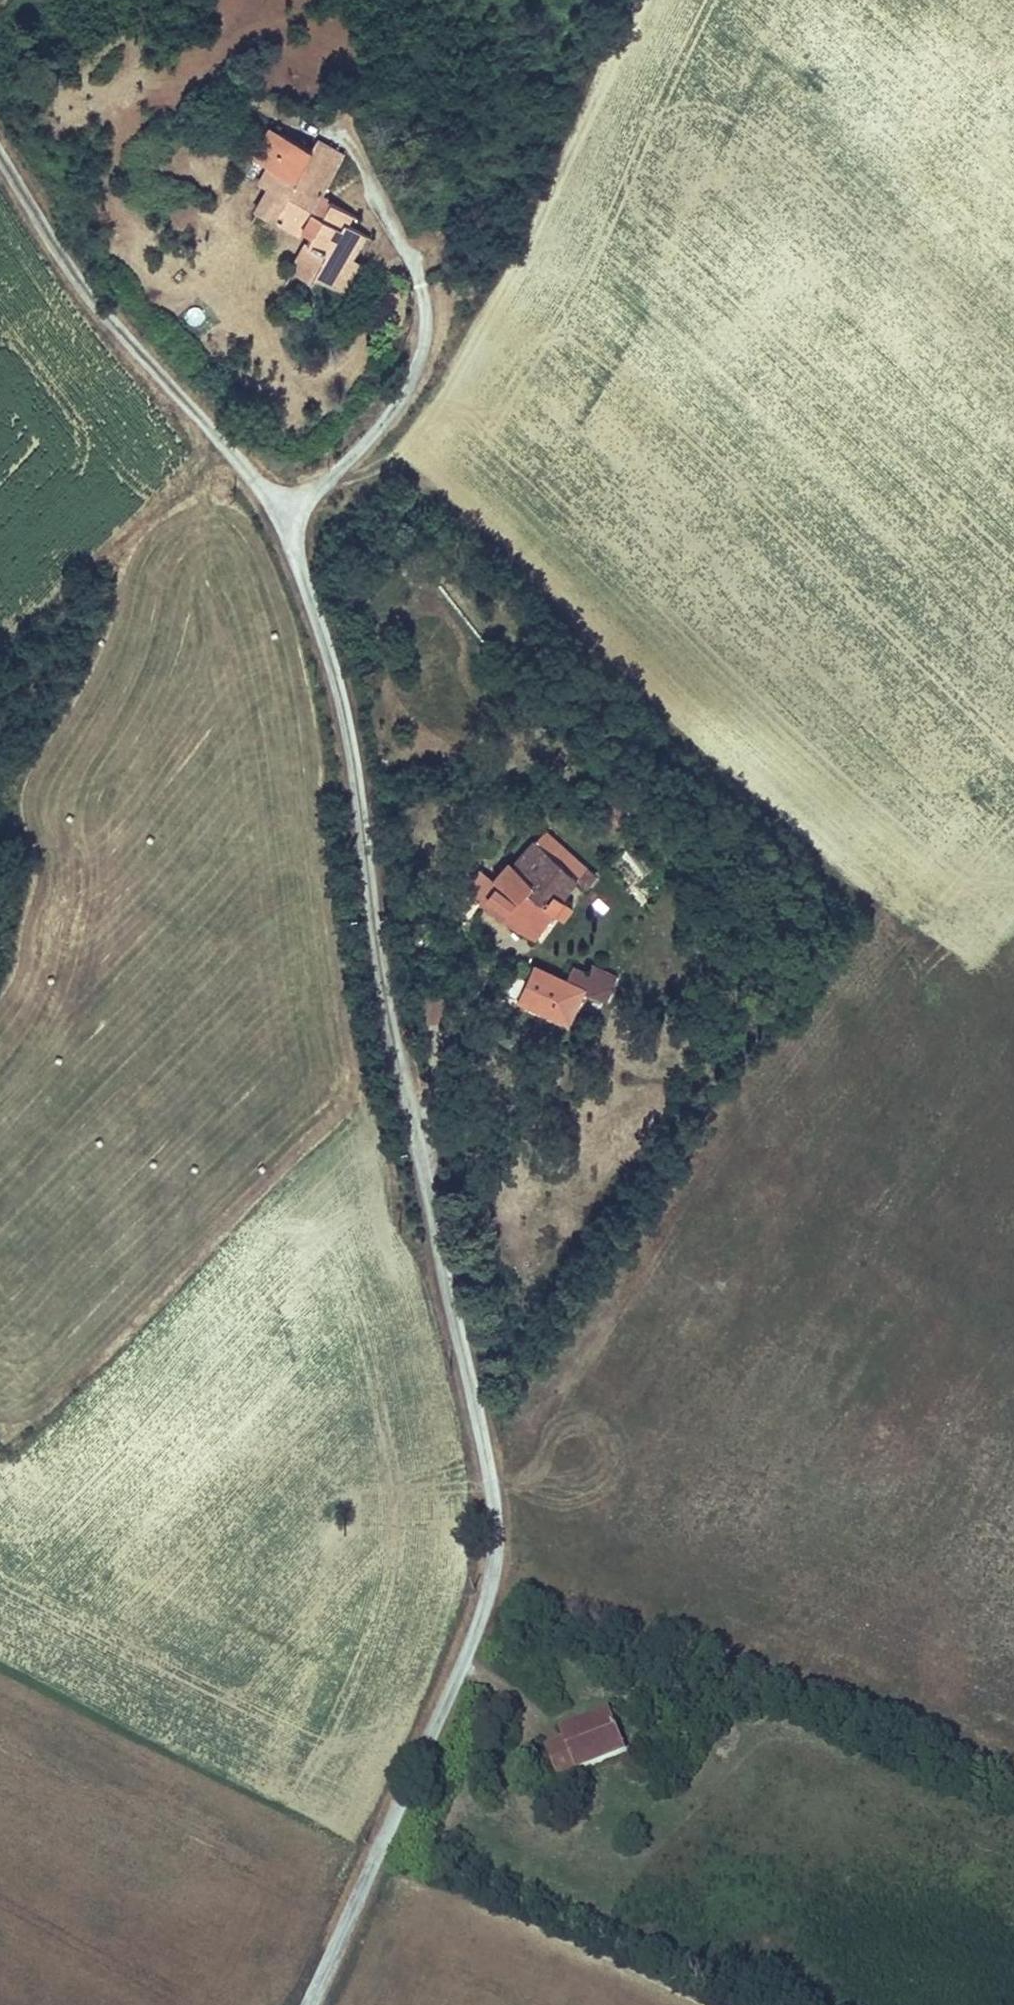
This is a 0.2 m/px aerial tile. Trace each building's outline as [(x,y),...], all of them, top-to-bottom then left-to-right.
[(325,203),(315,198),(339,154),(313,140),(307,150),(269,129),(253,159),(269,168),(261,183),(273,189),(262,209),(302,231),(309,218),(315,222),(311,230),(317,233),(297,271),(315,281),(317,276),(343,290),(360,259),(355,257),(367,234),(344,221),(349,211),(327,199),(325,203)] [(575,888),(581,893),(597,873),(541,828),(495,885),(478,871),(463,890),(531,944),(550,920),(558,926),(570,911),(562,904),(575,888)] [(584,989),(607,1000),(617,978),(593,967),(590,973),(575,966),(568,979),(536,964),(520,998),(569,1021),(584,989)] [(424,994),(423,1019),(443,1020),(445,995),(424,994)] [(586,1768),(628,1751),(610,1707),(559,1728),(564,1740),(546,1747),(559,1779),(586,1768)]
